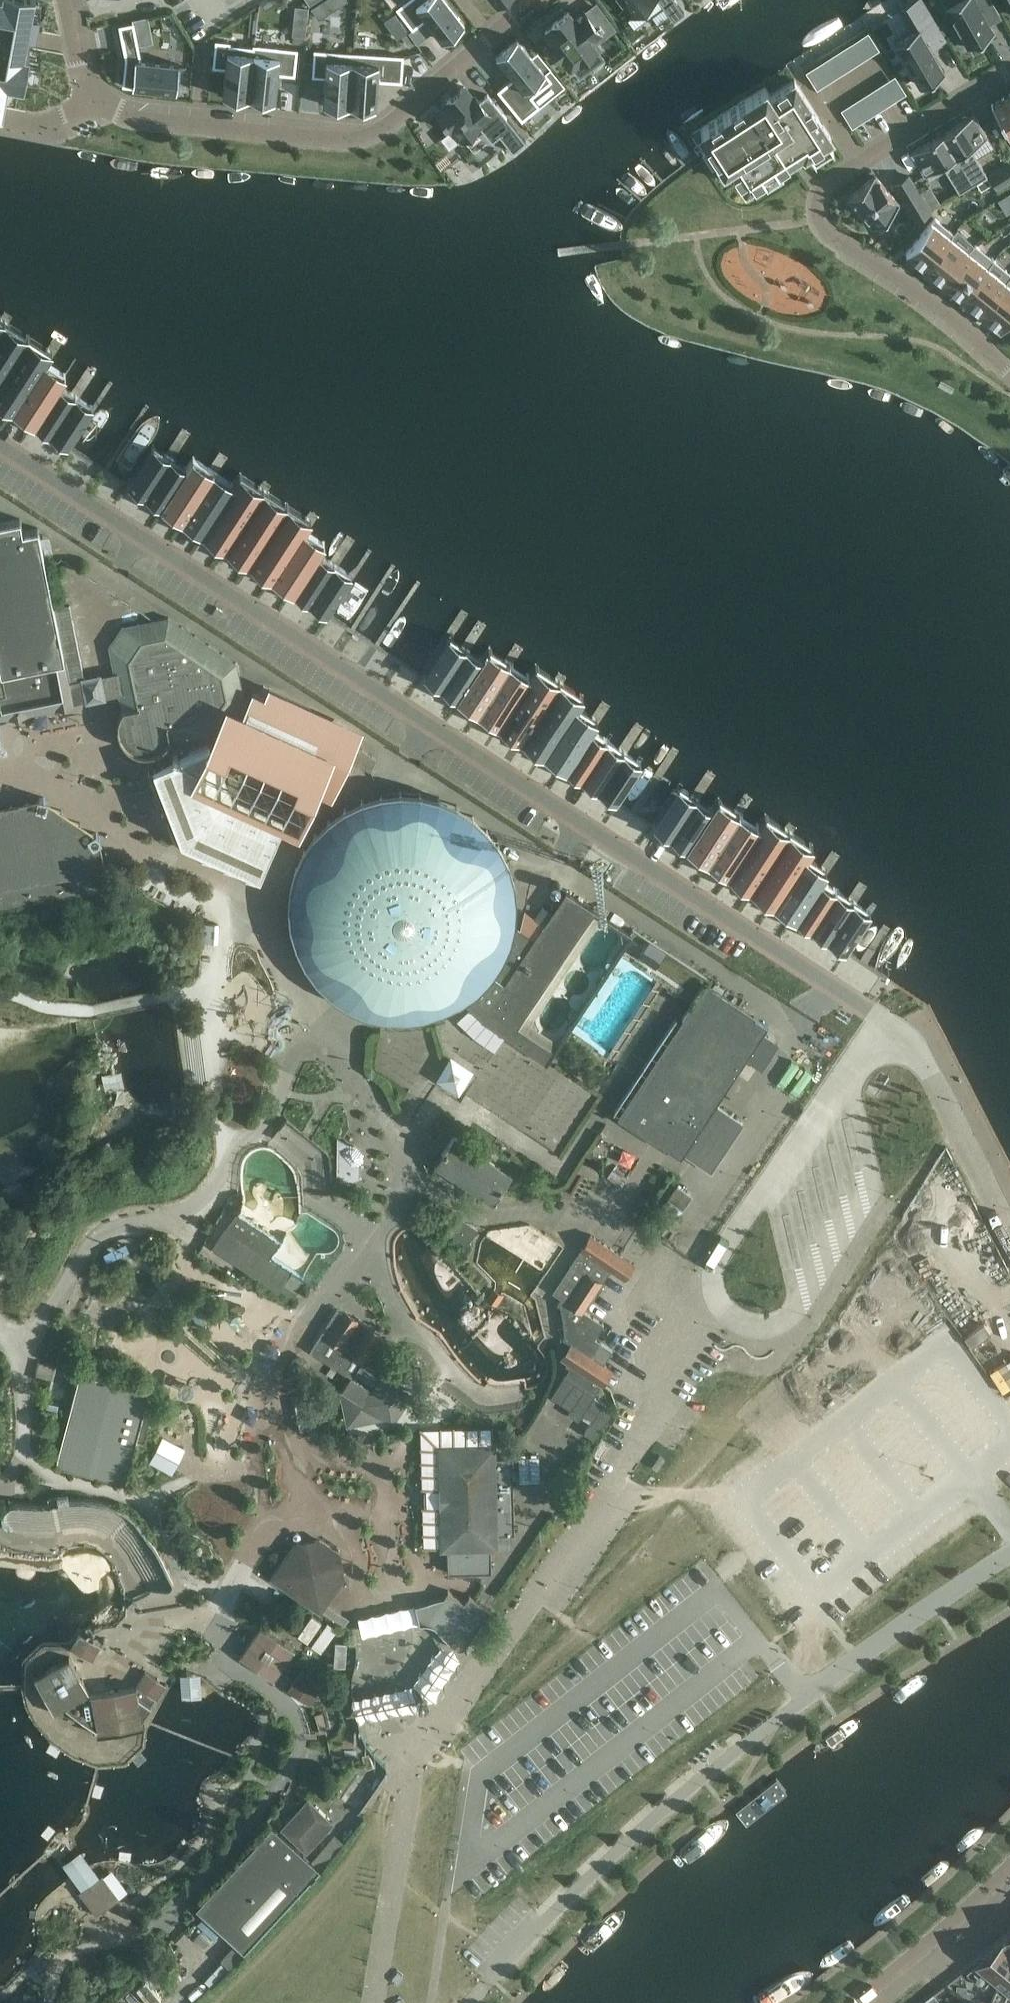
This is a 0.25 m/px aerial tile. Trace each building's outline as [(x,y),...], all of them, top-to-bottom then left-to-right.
[(2,107),(8,78),(24,80),(30,48),(25,47),(30,17),(28,17),(26,16),(27,7),(30,7),(32,8),(33,0),(0,0),(0,107),(2,107)] [(340,7),(336,0),(325,0),(312,8),(319,20),(340,7)] [(397,8),(415,31),(428,21),(444,41),(467,23),(448,0),(408,0),(397,8)] [(626,9),(630,14),(632,17),(655,0),(619,0),(626,9)] [(663,8),(670,16),(673,20),(685,12),(676,0),(658,0),(663,8)] [(987,20),(999,13),(992,0),(959,0),(945,8),(968,48),(994,33),(987,20)] [(943,40),(925,8),(911,16),(918,27),(894,41),(919,84),(920,85),(944,71),(944,70),(930,48),(943,40)] [(552,25),(544,31),(552,41),(549,44),(560,58),(563,56),(571,66),(581,59),(581,60),(598,47),(592,40),(601,33),(584,10),(575,17),(570,11),(552,24),(552,25)] [(135,23),(120,26),(126,59),(124,87),(181,92),(183,66),(142,62),(142,58),(135,23)] [(520,38),(498,56),(516,77),(499,91),(524,121),(540,107),(533,98),(555,80),(520,38)] [(217,41),(214,68),(227,69),(224,96),(249,99),(254,47),(232,45),(232,42),(217,41)] [(254,47),(249,99),(277,102),(280,74),(297,75),(300,48),(254,44),(254,47)] [(315,50),(313,75),(326,76),(324,106),(350,108),(354,53),(315,50)] [(354,53),(350,108),(377,110),(379,80),(404,82),(406,56),(354,53)] [(831,137),(794,80),(770,95),(765,87),(700,129),(708,140),(716,154),(724,166),(729,163),(746,188),(764,176),(760,169),(773,161),(778,168),(803,152),(804,154),(831,137)] [(448,103),(437,112),(450,128),(461,119),(472,133),(480,127),(492,142),(501,135),(513,151),(526,141),(488,93),(479,100),(475,95),(473,96),(465,86),(446,101),(448,103)] [(993,104),(992,103),(991,104),(1009,137),(1009,94),(993,104)] [(987,176),(970,148),(988,137),(974,114),(942,134),(973,184),(987,176)] [(973,184),(942,134),(910,153),(924,175),(942,165),(959,193),(973,184)] [(988,175),(998,191),(1009,183),(1009,162),(988,175)] [(900,204),(875,175),(847,199),(872,227),(900,204)] [(931,211),(909,176),(894,185),(916,220),(931,211)] [(991,184),(987,177),(977,183),(981,190),(991,184)] [(930,187),(921,192),(931,208),(940,203),(930,187)] [(998,200),(1006,214),(1009,212),(1009,193),(998,200)] [(951,237),(954,234),(934,217),(931,221),(906,252),(925,268),(951,237)] [(944,283),(969,252),(969,251),(951,237),(925,268),(944,283)] [(962,299),(994,260),(975,244),(969,251),(969,252),(944,283),(962,299)] [(1009,278),(1009,273),(994,260),(962,299),(981,314),(1009,278)] [(981,314),(1000,330),(1009,318),(1009,278),(981,314)] [(29,337),(5,321),(0,329),(0,381),(29,337)] [(52,352),(29,337),(0,381),(0,401),(14,411),(45,363),(52,352)] [(59,386),(65,376),(45,363),(14,411),(34,424),(59,386)] [(51,435),(76,397),(59,386),(34,424),(51,435)] [(68,446),(93,408),(76,397),(51,435),(68,446)] [(146,496),(170,458),(153,447),(129,485),(146,496)] [(162,507),(187,469),(170,458),(146,496),(162,507)] [(182,520),(214,472),(193,459),(187,469),(162,507),(182,520)] [(203,533),(234,485),(214,472),(182,520),(203,533)] [(226,548),(264,490),(241,474),(234,485),(203,533),(226,548)] [(250,564),(288,505),(264,490),(226,548),(250,564)] [(274,579),(305,531),(312,520),(288,505),(250,564),(274,579)] [(70,681),(82,679),(82,676),(84,676),(70,604),(56,607),(47,564),(39,528),(24,531),(21,519),(0,523),(0,701),(2,709),(72,695),(70,681)] [(294,592),(318,554),(325,544),(305,531),(274,579),(294,592)] [(310,603),(335,565),(318,554),(294,592),(310,603)] [(327,614),(352,576),(335,565),(310,603),(327,614)] [(247,705),(238,662),(169,616),(123,626),(109,646),(115,673),(119,694),(122,711),(120,715),(119,722),(119,730),(121,737),(126,745),(133,750),(139,753),(145,754),(153,753),(159,751),(164,747),(168,744),(170,741),(234,728),(248,709),(247,705)] [(448,638),(424,676),(441,688),(466,650),(448,638)] [(466,650),(441,688),(458,699),(482,661),(466,650)] [(482,661),(458,699),(478,712),(509,664),(489,651),(482,661)] [(509,664),(478,712),(498,725),(529,677),(509,664)] [(529,677),(498,725),(521,740),(560,681),(536,666),(529,677)] [(560,681),(521,740),(545,755),(576,707),(583,696),(560,681)] [(248,709),(234,728),(214,742),(233,790),(287,815),(303,822),(310,825),(324,795),(330,798),(362,727),(273,687),(269,697),(256,691),(248,709)] [(576,707),(545,755),(565,768),(590,730),(596,720),(576,707)] [(590,730),(565,768),(582,779),(606,741),(590,730)] [(606,741),(582,779),(599,790),(623,752),(606,741)] [(181,839),(260,874),(287,815),(233,790),(214,742),(154,767),(181,839)] [(378,758),(357,745),(350,756),(370,770),(378,758)] [(623,752),(599,790),(616,801),(641,763),(623,752)] [(566,890),(534,938),(515,926),(516,922),(517,903),(516,872),(512,859),(505,846),(498,836),(488,824),(483,818),(471,809),(459,801),(449,797),(440,793),(431,792),(421,789),(416,788),(403,788),(391,788),(376,792),(360,797),(343,806),(330,816),(316,830),(305,846),(297,862),(291,884),(289,904),(292,924),(295,939),(299,951),(307,966),(319,981),(333,994),(348,1004),(362,1011),(379,1016),(398,1019),(418,1018),(435,1015),(451,1010),(463,1003),(465,1002),(486,1023),(547,1063),(549,1059),(560,1044),(532,1025),(603,916),(566,890)] [(678,788),(653,826),(671,837),(695,799),(678,788)] [(695,799),(671,837),(688,848),(712,810),(695,799)] [(712,810),(688,848),(708,861),(739,813),(719,800),(712,810)] [(739,813),(708,861),(728,874),(759,826),(739,813)] [(759,826),(728,874),(751,889),(789,830),(766,815),(759,826)] [(105,868),(98,833),(79,823),(0,839),(0,889),(105,868)] [(789,830),(751,889),(775,904),(806,856),(813,846),(789,830)] [(806,856),(775,904),(795,917),(819,880),(826,869),(806,856)] [(111,891),(106,868),(105,868),(0,889),(0,913),(111,891)] [(819,880),(795,917),(812,928),(836,890),(819,880)] [(836,890),(812,928),(828,939),(853,901),(836,890)] [(853,901),(828,939),(846,951),(871,913),(853,901)] [(716,1105),(768,1026),(755,1017),(756,1015),(707,983),(618,1116),(667,1149),(668,1147),(681,1156),(684,1152),(712,1171),(744,1123),(716,1105)] [(436,1079),(459,1094),(473,1071),(450,1057),(436,1079)] [(176,1103),(177,1120),(196,1119),(195,1102),(176,1103)] [(511,1175),(454,1137),(438,1161),(494,1200),(511,1175)] [(337,1176),(348,1183),(360,1178),(360,1163),(349,1143),(337,1138),(337,1176)] [(691,1195),(678,1186),(669,1198),(682,1207),(691,1195)] [(658,1210),(668,1218),(677,1205),(667,1198),(658,1210)] [(225,1228),(212,1246),(288,1298),(290,1295),(293,1297),(306,1279),(272,1256),(282,1240),(241,1212),(238,1210),(225,1229),(225,1228)] [(510,1262),(551,1281),(564,1254),(522,1235),(510,1262)] [(571,1343),(572,1342),(573,1341),(606,1362),(614,1350),(596,1338),(605,1324),(584,1310),(620,1254),(592,1235),(554,1292),(562,1298),(558,1304),(562,1306),(565,1335),(563,1339),(571,1343)] [(399,1429),(419,1398),(388,1378),(387,1380),(374,1372),(391,1344),(340,1311),(313,1353),(355,1379),(348,1390),(345,1395),(352,1431),(357,1430),(370,1427),(389,1423),(399,1429)] [(614,1369),(572,1342),(561,1358),(572,1366),(565,1376),(551,1396),(571,1409),(569,1413),(574,1417),(578,1419),(580,1416),(591,1423),(584,1433),(591,1437),(594,1439),(614,1409),(595,1396),(602,1385),(604,1386),(614,1369)] [(290,1374),(297,1377),(304,1376),(308,1368),(310,1366),(308,1358),(301,1354),(295,1356),(289,1367),(290,1374)] [(150,1391),(80,1373),(56,1466),(125,1484),(150,1391)] [(149,1460),(172,1472),(185,1447),(163,1435),(149,1460)] [(503,1544),(499,1544),(499,1534),(515,1533),(513,1456),(497,1457),(496,1443),(437,1444),(440,1550),(447,1549),(448,1572),(492,1571),(491,1548),(495,1548),(496,1553),(504,1551),(503,1544)] [(665,1458),(659,1455),(657,1459),(654,1463),(652,1466),(657,1469),(665,1458)] [(269,1578),(321,1614),(346,1577),(341,1551),(320,1538),(294,1542),(269,1578)] [(464,1648),(491,1609),(470,1594),(465,1602),(448,1590),(444,1597),(415,1604),(420,1622),(427,1622),(431,1624),(434,1626),(456,1648),(459,1649),(461,1649),(464,1648)] [(238,1656),(273,1680),(293,1651),(259,1627),(238,1656)] [(319,1628),(306,1650),(317,1657),(331,1635),(319,1628)] [(70,1648),(91,1661),(100,1645),(79,1633),(70,1648)] [(334,1635),(320,1660),(331,1667),(346,1641),(334,1635)] [(354,1685),(355,1656),(343,1655),(342,1685),(354,1685)] [(142,1718),(151,1706),(138,1697),(136,1686),(135,1686),(89,1693),(69,1658),(33,1678),(53,1714),(65,1707),(96,1729),(97,1733),(143,1726),(142,1718)] [(323,1686),(303,1670),(289,1689),(310,1704),(323,1686)] [(136,1686),(156,1700),(166,1685),(145,1671),(135,1686),(136,1686)] [(343,1824),(360,1834),(383,1795),(366,1785),(343,1824)] [(335,1822),(308,1797),(280,1827),(307,1852),(335,1822)] [(196,1906),(244,1951),(319,1869),(271,1825),(196,1906)] [(326,1872),(335,1877),(348,1852),(340,1847),(326,1872)] [(71,1877),(80,1890),(99,1876),(80,1850),(61,1864),(71,1877)] [(101,1874),(99,1876),(80,1890),(78,1892),(94,1914),(118,1898),(101,1874)] [(219,1959),(231,1948),(214,1930),(202,1942),(219,1959)] [(978,1966),(990,1977),(999,1984),(1006,1990),(1009,1993),(1009,1940),(978,1966)] [(981,1988),(990,1977),(978,1966),(976,1965),(964,1973),(981,1988)] [(1006,1990),(999,1984),(995,1996),(993,2002),(1002,2002),(1006,1990)] [(965,1996),(964,1985),(957,1985),(956,1991),(960,1994),(960,1999),(965,1999),(965,1996)] [(967,1991),(967,1986),(967,1985),(964,1985),(965,1996),(965,1999),(964,2002),(985,2002),(970,2000),(971,1992),(967,1991)]
